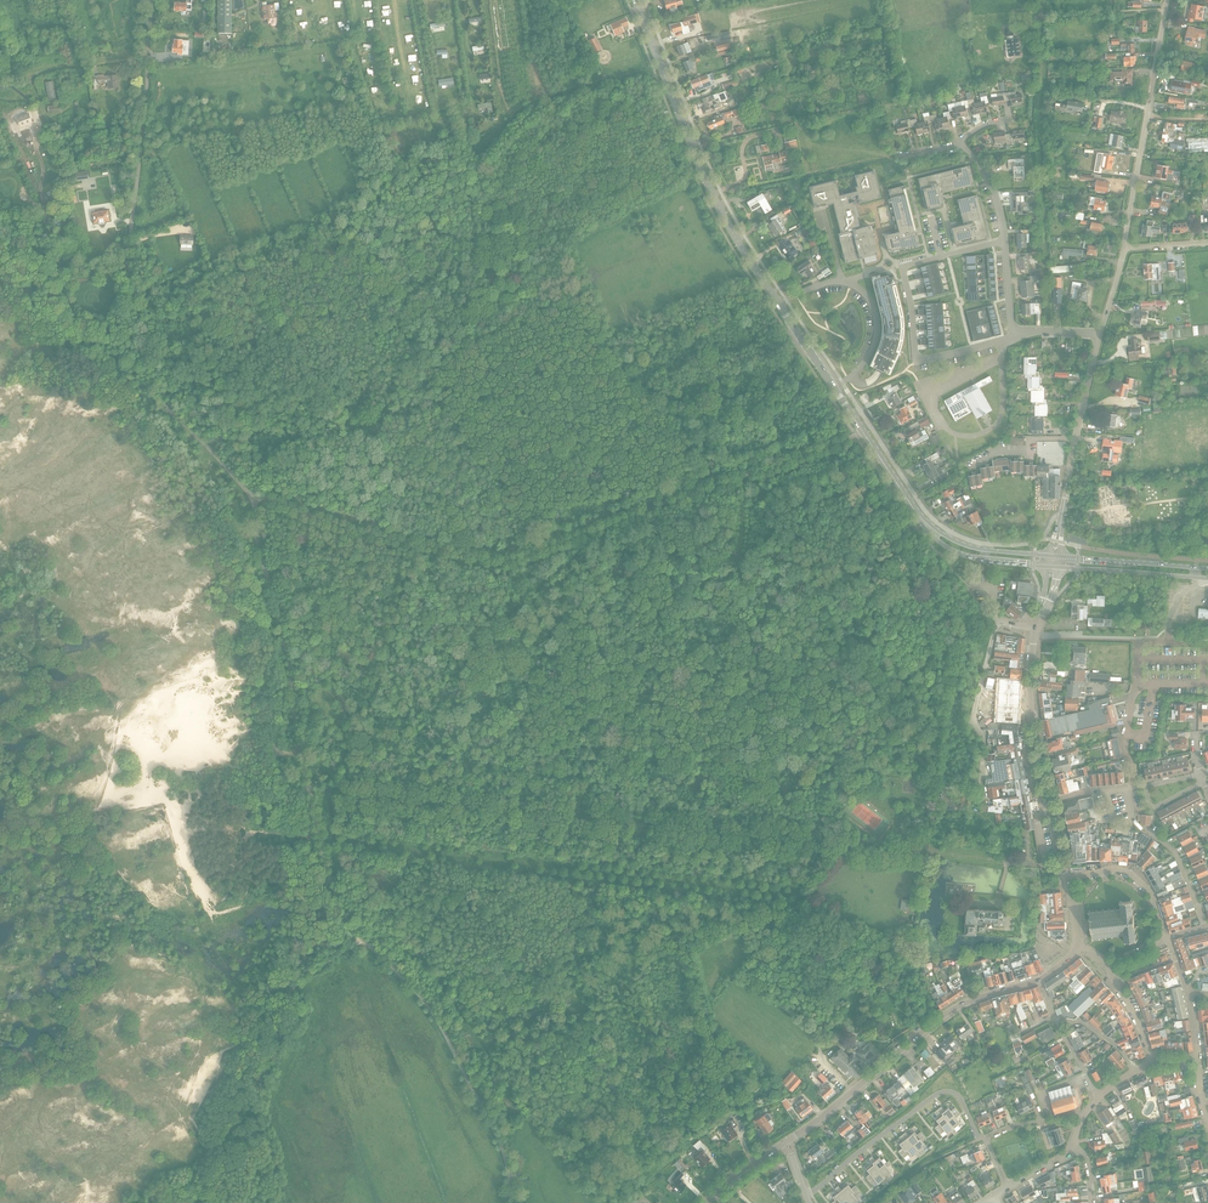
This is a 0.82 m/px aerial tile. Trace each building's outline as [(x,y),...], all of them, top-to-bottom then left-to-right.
[(186,3),(175,2),(175,10),(181,11),(181,13),(182,14),(185,14),(186,14),(186,11),(186,10),(191,10),(192,0),(187,0),(186,3)] [(231,33),(232,0),(219,0),(218,33),(231,33)] [(677,6),(683,4),(681,0),(669,0),(664,1),(667,9),(669,9),(670,13),(677,11),(676,7),(677,6)] [(274,4),(267,5),(267,2),(262,3),(263,6),(262,6),(263,19),(268,18),(268,23),(270,23),(271,24),(272,26),(276,26),(277,24),(276,17),(274,4)] [(1193,18),(1203,20),(1204,13),(1202,13),(1203,6),(1191,4),(1189,17),(1188,17),(1187,21),(1192,21),(1193,18)] [(985,17),(1001,15),(1000,6),(984,8),(985,17)] [(683,34),(690,32),(688,25),(700,21),(698,14),(683,18),(683,21),(671,25),(673,32),(682,30),(683,34)] [(622,28),(629,25),(626,18),(610,25),(615,36),(624,32),(622,28)] [(1139,31),(1147,31),(1147,21),(1137,21),(1137,24),(1139,24),(1139,31)] [(1018,38),(1014,38),(1014,35),(1013,26),(1004,27),(1005,37),(1007,36),(1007,39),(1005,40),(1006,49),(1005,49),(1007,58),(1015,57),(1014,56),(1021,55),(1018,38)] [(1198,33),(1194,33),(1194,29),(1188,28),(1188,32),(1187,32),(1185,42),(1188,42),(1188,45),(1192,45),(1192,43),(1196,43),(1197,40),(1200,40),(1201,34),(1198,34),(1198,33)] [(727,32),(713,35),(714,41),(728,38),(727,32)] [(1084,32),(1059,34),(1059,43),(1086,42),(1084,32)] [(588,41),(594,53),(601,49),(595,37),(588,41)] [(203,52),(210,53),(211,41),(203,40),(203,52)] [(677,46),(680,56),(690,52),(687,43),(677,46)] [(717,52),(731,48),(729,43),(715,46),(717,52)] [(1128,49),(1128,53),(1134,53),(1134,43),(1121,44),(1121,49),(1128,49)] [(183,54),(186,54),(187,45),(183,45),(173,44),(173,52),(178,52),(178,54),(183,55),(183,54)] [(1124,57),(1125,66),(1135,66),(1135,57),(1124,57)] [(683,62),(687,71),(693,69),(692,66),(696,65),(693,58),(683,62)] [(1198,68),(1198,64),(1182,61),(1182,62),(1181,62),(1181,68),(1182,68),(1181,69),(1185,70),(1185,71),(1190,72),(1191,67),(1198,68)] [(1123,85),(1132,85),(1132,69),(1122,70),(1122,72),(1111,72),(1111,81),(1123,81),(1123,85)] [(690,81),(693,88),(710,81),(709,78),(713,76),(712,73),(707,74),(690,81)] [(113,76),(104,77),(103,74),(97,75),(90,76),(91,80),(94,80),(95,90),(99,89),(99,83),(104,83),(104,84),(108,83),(109,88),(118,87),(118,76),(113,76)] [(1191,86),(1200,87),(1201,81),(1192,79),(1192,84),(1179,82),(1179,80),(1174,79),(1174,82),(1172,81),(1171,86),(1170,86),(1170,89),(1171,89),(1170,90),(1190,94),(1191,86)] [(722,84),(723,89),(737,85),(735,80),(722,84)] [(45,82),(48,101),(56,99),(53,81),(45,82)] [(1006,93),(1007,101),(1010,101),(1011,103),(1022,102),(1021,94),(1016,94),(1015,91),(1006,93)] [(713,104),(726,99),(724,93),(720,95),(721,97),(718,98),(714,99),(713,95),(702,99),(705,107),(704,107),(706,113),(711,111),(711,112),(715,110),(713,104)] [(1003,101),(1007,101),(1006,93),(996,94),(997,97),(991,98),(992,106),(1004,104),(1003,101)] [(977,102),(980,113),(986,112),(984,104),(988,103),(986,96),(980,97),(981,101),(977,102)] [(1185,98),(1185,99),(1169,96),(1168,103),(1174,104),(1173,108),(1183,109),(1185,101),(1198,104),(1198,100),(1185,98)] [(980,113),(977,102),(974,103),(973,99),(967,100),(968,107),(972,107),(973,115),(980,113)] [(965,108),(968,107),(967,100),(960,102),(961,106),(958,106),(960,118),(967,116),(965,108)] [(1074,110),(1082,111),(1084,103),(1068,100),(1068,105),(1060,103),(1056,103),(1054,110),(1074,113),(1074,110)] [(960,118),(958,106),(954,107),(953,103),(947,104),(949,111),(949,112),(952,111),(954,119),(960,118)] [(47,106),(48,113),(62,111),(61,104),(47,106)] [(1110,120),(1126,123),(1127,113),(1123,112),(1123,111),(1118,110),(1118,111),(1112,110),(1110,120)] [(950,118),(949,112),(949,111),(942,113),(943,117),(940,118),(942,129),(949,127),(947,119),(950,118)] [(31,120),(28,113),(18,118),(21,125),(31,120)] [(706,123),(709,129),(724,123),(721,114),(713,117),(714,119),(706,123)] [(942,129),(940,118),(936,118),(935,114),(929,116),(931,123),(934,122),(936,130),(942,129)] [(927,124),(931,123),(929,116),(923,117),(924,121),(920,122),(923,133),(929,132),(927,124)] [(1094,126),(1101,128),(1103,118),(1094,116),(1093,121),(1096,122),(1095,125),(1094,125),(1094,126)] [(911,127),(910,120),(909,119),(900,121),(901,124),(895,125),(897,133),(908,130),(908,128),(911,127)] [(923,133),(920,122),(917,123),(916,119),(910,120),(911,127),(915,126),(916,135),(923,133)] [(1169,128),(1175,129),(1183,131),(1183,127),(1181,127),(1176,127),(1176,125),(1164,123),(1163,132),(1168,133),(1169,128)] [(1174,140),(1175,129),(1169,128),(1168,133),(1163,132),(1161,141),(1170,143),(1170,147),(1183,149),(1184,142),(1174,140)] [(1009,134),(1010,142),(1025,140),(1024,129),(1012,131),(1012,133),(1009,134)] [(1010,144),(1010,142),(1009,134),(1005,134),(1005,132),(994,133),(995,144),(1006,143),(1007,145),(1010,144)] [(1115,146),(1122,148),(1124,136),(1114,134),(1111,134),(1109,145),(1106,144),(1106,147),(1114,149),(1115,146)] [(793,150),(799,149),(797,140),(784,142),(785,149),(792,147),(793,150)] [(781,162),(781,163),(788,162),(787,157),(791,156),(789,150),(786,150),(779,152),(780,154),(763,158),(766,170),(773,169),(775,169),(777,169),(779,167),(778,162),(781,162)] [(1102,168),(1112,169),(1114,156),(1104,155),(1104,157),(1096,156),(1096,161),(1103,162),(1102,168)] [(1014,178),(1025,177),(1024,159),(1008,160),(1008,169),(1014,169),(1014,178)] [(1167,174),(1175,176),(1176,171),(1168,170),(1168,167),(1157,165),(1155,177),(1166,179),(1167,174)] [(929,209),(933,208),(943,205),(940,193),(943,192),(943,190),(947,189),(948,191),(952,190),(951,188),(955,186),(956,189),(960,188),(960,185),(964,184),(965,187),(969,186),(968,183),(973,182),(970,171),(969,168),(964,169),(942,175),(931,177),(930,175),(920,178),(922,184),(919,185),(920,190),(923,189),(924,195),(922,196),(923,201),(926,200),(927,206),(925,207),(926,210),(929,209)] [(878,189),(874,171),(869,172),(855,175),(858,186),(856,187),(857,191),(839,196),(835,180),(809,187),(814,206),(819,205),(818,204),(824,202),(825,205),(833,203),(840,233),(841,238),(839,238),(840,243),(843,243),(844,247),(841,248),(843,253),(845,252),(846,257),(845,257),(844,257),(845,262),(847,262),(877,254),(871,229),(870,226),(860,228),(859,223),(857,224),(856,218),(859,217),(856,203),(859,202),(880,197),(879,191),(878,189)] [(1080,178),(1094,181),(1095,175),(1081,173),(1080,178)] [(1095,190),(1108,192),(1110,182),(1097,180),(1097,183),(1093,182),(1092,186),(1096,186),(1095,190)] [(919,244),(919,242),(916,232),(914,232),(904,194),(902,186),(894,188),(891,188),(888,189),(888,190),(898,232),(884,236),(885,240),(888,252),(919,244)] [(1012,204),(1021,203),(1021,196),(1024,196),(1024,192),(1015,192),(1015,196),(1012,196),(1012,204)] [(1169,200),(1171,199),(1172,194),(1171,193),(1164,192),(1163,193),(1162,198),(1152,197),(1151,206),(1159,207),(1158,213),(1168,215),(1170,205),(1166,204),(1167,200),(1169,200)] [(768,212),(772,209),(762,194),(747,203),(752,210),(761,205),(765,213),(767,211),(768,212)] [(951,228),(953,236),(956,245),(958,245),(958,242),(964,240),(965,243),(969,242),(969,239),(975,238),(975,240),(980,239),(980,237),(986,235),(986,233),(984,225),(982,225),(980,219),(975,200),(974,198),(974,196),(974,195),(972,196),(962,198),(960,199),(961,204),(958,205),(959,209),(962,208),(963,212),(960,213),(961,217),(964,216),(965,221),(963,221),(964,225),(951,228)] [(1094,209),(1105,211),(1106,201),(1102,201),(1103,199),(1089,197),(1089,200),(1090,200),(1090,204),(1094,205),(1094,209)] [(783,211),(785,214),(793,209),(790,206),(783,211)] [(109,211),(104,212),(104,210),(97,211),(97,213),(93,214),(94,223),(98,223),(100,225),(105,224),(106,222),(110,221),(109,211)] [(781,223),(779,224),(778,224),(782,221),(779,218),(768,224),(775,235),(785,229),(781,223)] [(1096,230),(1101,231),(1102,223),(1083,220),(1082,223),(1086,224),(1091,225),(1090,229),(1087,228),(1086,234),(1095,236),(1096,230)] [(1205,220),(1200,221),(1200,228),(1204,227),(1205,231),(1207,230),(1207,220),(1205,220)] [(1173,223),(1173,233),(1188,232),(1187,222),(1173,223)] [(1152,231),(1158,232),(1159,227),(1153,227),(1153,226),(1143,225),(1142,235),(1151,236),(1152,231)] [(1017,234),(1018,248),(1026,247),(1026,234),(1029,233),(1029,230),(1021,230),(1021,234),(1017,234)] [(183,235),(181,235),(180,243),(185,243),(185,244),(191,244),(192,244),(193,236),(186,235),(183,235)] [(1087,254),(1097,256),(1099,245),(1090,244),(1090,240),(1084,239),(1083,247),(1088,248),(1087,254)] [(779,246),(787,259),(798,252),(789,240),(779,246)] [(1064,248),(1063,255),(1063,258),(1069,258),(1069,255),(1079,256),(1083,256),(1083,250),(1079,250),(1064,248)] [(1019,257),(1020,269),(1029,269),(1028,259),(1030,259),(1030,253),(1022,254),(1022,257),(1019,257)] [(993,254),(965,256),(966,264),(976,263),(976,258),(982,257),(982,263),(993,262),(993,254)] [(810,278),(817,273),(808,260),(796,268),(797,269),(797,270),(798,273),(800,273),(800,274),(805,271),(810,278)] [(976,263),(966,264),(966,271),(977,270),(977,265),(983,265),(983,270),(994,269),(993,262),(982,263),(976,263)] [(1082,268),(1087,267),(1086,262),(1081,263),(1069,265),(1051,266),(1051,273),(1070,272),(1082,270),(1082,268)] [(922,272),(914,274),(915,277),(939,271),(937,263),(923,267),(921,267),(922,272)] [(1155,270),(1159,269),(1159,264),(1143,265),(1145,279),(1156,278),(1155,270)] [(821,272),(825,277),(831,273),(828,267),(821,272)] [(977,270),(966,271),(967,279),(977,278),(977,273),(983,272),(984,277),(994,277),(994,269),(983,270),(977,270)] [(939,271),(915,277),(915,279),(923,278),(924,282),(941,278),(939,271)] [(874,357),(870,366),(880,370),(889,375),(896,361),(897,358),(899,355),(900,351),(901,347),(902,343),(903,339),(903,337),(904,335),(904,333),(904,331),(904,329),(904,327),(904,325),(904,322),(903,319),(903,316),(902,312),(902,309),(899,300),(893,274),(872,279),(873,285),(877,300),(879,306),(879,309),(880,312),(881,315),(881,318),(882,321),(882,323),(882,326),(882,329),(882,332),(882,335),(881,338),(881,341),(880,343),(879,346),(878,349),(876,351),(875,354),(874,357)] [(1023,297),(1034,296),(1033,282),(1036,282),(1036,275),(1027,276),(1027,281),(1021,281),(1021,286),(1022,286),(1023,297)] [(977,278),(967,279),(967,286),(978,285),(978,280),(984,280),(984,285),(995,284),(994,277),(984,277),(977,278)] [(1052,298),(1052,303),(1062,303),(1062,277),(1053,277),(1053,298),(1052,298)] [(925,286),(918,288),(918,291),(943,285),(941,278),(924,282),(925,286)] [(1086,288),(1087,288),(1088,283),(1073,281),(1071,292),(1072,292),(1071,298),(1076,299),(1086,301),(1088,289),(1086,288)] [(978,285),(967,286),(968,293),(979,293),(978,287),(984,287),(985,292),(995,291),(995,284),(984,285),(978,285)] [(943,285),(918,291),(919,294),(927,292),(928,297),(944,293),(943,285)] [(979,293),(968,293),(968,301),(979,300),(979,295),(985,294),(985,300),(996,299),(995,291),(985,292),(979,293)] [(1040,303),(1039,300),(1034,300),(1034,303),(1022,304),(1022,314),(1031,314),(1036,313),(1040,313),(1040,303)] [(925,309),(918,309),(918,312),(943,311),(942,303),(925,304),(925,309)] [(993,305),(982,308),(990,337),(1000,334),(993,305)] [(977,309),(966,312),(973,340),(973,341),(984,338),(977,309)] [(1141,317),(1145,318),(1146,312),(1136,310),(1136,314),(1133,314),(1131,322),(1135,323),(1135,326),(1140,327),(1141,317)] [(943,311),(918,312),(918,315),(926,315),(926,319),(943,318),(943,311)] [(927,324),(919,324),(919,327),(944,325),(943,318),(926,319),(927,324)] [(944,325),(919,327),(919,330),(927,329),(927,334),(944,333),(944,325)] [(1148,340),(1167,338),(1167,331),(1159,332),(1159,331),(1148,333),(1148,340)] [(928,338),(920,339),(920,342),(945,340),(944,333),(927,334),(928,338)] [(1140,346),(1138,346),(1137,338),(1130,339),(1130,347),(1127,347),(1128,355),(1141,354),(1140,346)] [(945,340),(920,342),(920,345),(928,344),(928,349),(945,348),(945,340)] [(1036,371),(1037,362),(1036,362),(1036,361),(1037,361),(1037,357),(1025,357),(1025,374),(1026,374),(1032,374),(1036,374),(1036,371)] [(1039,371),(1036,371),(1036,374),(1032,374),(1026,374),(1025,377),(1028,377),(1028,388),(1029,388),(1036,388),(1039,388),(1039,385),(1040,376),(1039,376),(1039,371)] [(985,414),(984,413),(990,409),(978,388),(992,381),(989,376),(944,401),(954,421),(973,411),(976,417),(982,414),(983,415),(985,414)] [(1128,388),(1131,388),(1132,378),(1125,377),(1124,384),(1116,383),(1114,395),(1126,397),(1128,388)] [(1043,385),(1039,385),(1039,388),(1036,388),(1029,388),(1029,390),(1031,390),(1031,402),(1035,402),(1039,402),(1043,402),(1043,399),(1044,399),(1044,390),(1042,390),(1043,385)] [(887,399),(892,407),(901,403),(895,393),(893,395),(893,396),(887,399)] [(908,404),(909,407),(916,403),(913,396),(907,399),(909,403),(908,404)] [(1047,399),(1044,399),(1043,399),(1043,402),(1039,402),(1035,402),(1035,416),(1043,416),(1047,416),(1047,404),(1047,399)] [(896,415),(901,424),(912,418),(905,406),(899,409),(901,413),(896,415)] [(1114,425),(1119,426),(1120,414),(1106,413),(1105,425),(1114,426),(1114,425)] [(1043,416),(1035,416),(1031,415),(1031,430),(1032,430),(1032,434),(1040,434),(1040,429),(1044,429),(1044,418),(1043,418),(1043,416)] [(924,430),(921,432),(920,430),(922,429),(921,428),(930,423),(926,416),(918,421),(908,426),(911,431),(906,433),(910,442),(913,440),(915,445),(928,438),(924,430)] [(1114,440),(1114,441),(1112,441),(1112,440),(1104,439),(1102,450),(1110,451),(1110,454),(1103,453),(1103,460),(1115,461),(1116,455),(1113,454),(1114,451),(1121,452),(1122,441),(1114,440)] [(1005,470),(1011,470),(1011,460),(1011,458),(1008,458),(1007,457),(1001,458),(1003,471),(1006,471),(1005,470)] [(1024,472),(1024,464),(1024,461),(1019,460),(1019,457),(1015,457),(1015,460),(1011,460),(1011,470),(1011,472),(1024,472)] [(1000,471),(1000,472),(1003,471),(1001,458),(997,459),(997,460),(993,460),(993,466),(994,471),(1000,471)] [(927,473),(939,467),(938,465),(934,467),(931,461),(923,465),(927,473)] [(993,466),(990,466),(989,463),(986,464),(989,477),(995,476),(994,471),(993,466)] [(1037,476),(1037,466),(1037,465),(1033,465),(1033,463),(1030,463),(1030,465),(1024,464),(1024,472),(1024,476),(1037,476)] [(939,467),(927,473),(930,480),(938,476),(938,475),(943,473),(941,469),(945,467),(944,464),(939,467)] [(981,468),(982,474),(982,479),(989,477),(986,464),(986,467),(981,468)] [(1037,466),(1037,476),(1043,476),(1043,486),(1043,498),(1059,498),(1060,486),(1062,486),(1061,482),(1060,482),(1060,469),(1052,469),(1052,466),(1037,466)] [(983,484),(982,479),(982,474),(977,475),(976,472),(972,472),(973,475),(969,476),(970,487),(983,484)] [(942,492),(944,497),(955,492),(952,487),(942,492)] [(947,511),(962,502),(966,500),(964,496),(956,500),(958,502),(953,505),(950,499),(943,503),(947,511)] [(962,502),(947,511),(951,518),(958,514),(955,509),(960,506),(961,508),(964,507),(962,502)] [(976,519),(979,517),(976,511),(973,513),(965,517),(967,522),(968,522),(970,525),(971,525),(974,524),(973,523),(977,522),(976,519)] [(1026,597),(1026,596),(1028,583),(1018,582),(1016,595),(1018,595),(1018,599),(1024,600),(1024,597),(1026,597)] [(1021,611),(1024,612),(1028,608),(1017,605),(1013,602),(1005,596),(1003,603),(1002,607),(1007,609),(1005,612),(1015,619),(1021,611)] [(1093,605),(1104,606),(1105,596),(1097,596),(1097,599),(1088,599),(1088,602),(1093,603),(1093,605)] [(1072,619),(1087,619),(1088,605),(1073,605),(1072,619)] [(1199,608),(1198,618),(1207,619),(1207,609),(1199,608)] [(1103,619),(1103,618),(1092,618),(1088,618),(1088,626),(1092,626),(1103,626),(1110,626),(1110,619),(1103,619)] [(995,648),(1009,650),(1023,652),(1025,638),(996,634),(995,641),(1012,644),(1012,647),(1006,647),(1007,644),(995,643),(995,648)] [(1085,660),(1086,647),(1077,646),(1077,645),(1073,644),(1073,647),(1070,646),(1069,663),(1088,664),(1089,660),(1085,660)] [(1021,668),(1023,652),(1009,650),(1008,652),(994,650),(994,657),(1011,660),(1011,662),(1009,662),(1009,666),(1021,668)] [(1010,677),(1020,678),(1021,670),(1010,669),(1010,677)] [(1071,680),(1086,681),(1105,682),(1105,676),(1085,675),(1085,670),(1071,669),(1071,680)] [(1056,682),(1056,677),(1051,677),(1051,681),(1045,681),(1044,682),(1039,681),(1039,689),(1045,690),(1050,691),(1051,688),(1054,688),(1062,690),(1063,683),(1061,683),(1056,682)] [(995,721),(1017,724),(1017,715),(1015,715),(1015,710),(1017,710),(1017,705),(1019,705),(1019,700),(1017,700),(1019,680),(1000,678),(995,721)] [(1085,685),(1086,681),(1071,680),(1071,684),(1068,684),(1067,697),(1066,697),(1065,710),(1077,711),(1078,701),(1084,701),(1085,685)] [(1050,698),(1049,692),(1047,691),(1041,692),(1040,691),(1039,691),(1040,699),(1048,698),(1048,700),(1050,699),(1050,698)] [(1055,717),(1053,717),(1043,719),(1046,737),(1053,736),(1053,735),(1073,731),(1074,733),(1074,735),(1117,725),(1116,721),(1117,721),(1116,718),(1113,704),(1111,704),(1110,697),(1088,702),(1089,709),(1077,712),(1055,717)] [(1041,706),(1051,704),(1050,698),(1050,699),(1048,700),(1048,698),(1040,699),(1041,706)] [(1042,713),(1052,711),(1051,704),(1041,706),(1042,713)] [(1185,717),(1194,717),(1194,707),(1185,707),(1185,704),(1176,704),(1176,710),(1172,710),(1172,715),(1176,715),(1175,720),(1178,720),(1178,721),(1183,721),(1183,720),(1185,720),(1185,717)] [(1043,719),(1053,717),(1053,715),(1053,714),(1053,712),(1052,712),(1052,711),(1042,713),(1043,719)] [(996,733),(1017,735),(1017,730),(1018,725),(1006,724),(993,722),(993,723),(990,723),(987,725),(988,729),(996,729),(996,733)] [(1111,730),(1113,738),(1120,736),(1118,729),(1111,730)] [(1018,743),(1017,735),(996,733),(997,738),(988,739),(988,742),(992,741),(993,746),(998,745),(1008,745),(1007,744),(1018,743)] [(1187,738),(1178,739),(1178,734),(1169,734),(1169,739),(1174,739),(1174,748),(1187,748),(1187,738)] [(1070,741),(1068,741),(1067,736),(1056,739),(1057,740),(1048,742),(1050,752),(1063,749),(1063,750),(1072,748),(1070,741)] [(1107,740),(1112,760),(1122,757),(1118,738),(1107,740)] [(1008,751),(1019,749),(1018,743),(1007,744),(1008,745),(998,745),(999,748),(994,749),(995,753),(999,753),(1008,751)] [(1055,774),(1064,772),(1071,770),(1070,765),(1078,764),(1079,763),(1079,762),(1079,759),(1078,758),(1076,758),(1075,758),(1074,754),(1078,753),(1077,748),(1071,749),(1056,752),(1057,758),(1052,759),(1055,774)] [(1012,758),(1020,757),(1019,749),(1008,751),(1009,758),(1012,758)] [(1179,756),(1183,773),(1190,771),(1188,759),(1183,760),(1182,755),(1179,756)] [(1176,775),(1183,773),(1179,756),(1176,757),(1177,762),(1173,763),(1176,775)] [(992,783),(1025,779),(1020,757),(1012,758),(999,761),(1000,767),(1005,766),(1007,776),(991,779),(985,779),(984,784),(986,784),(992,783)] [(1176,775),(1173,763),(1169,764),(1168,758),(1165,759),(1168,776),(1176,775)] [(1161,778),(1168,776),(1165,759),(1162,760),(1163,765),(1159,766),(1161,778)] [(1161,778),(1159,766),(1154,767),(1153,761),(1150,762),(1154,779),(1161,778)] [(1146,781),(1154,779),(1150,762),(1147,763),(1148,768),(1144,769),(1146,781)] [(1081,776),(1088,775),(1086,767),(1079,768),(1081,776)] [(1115,772),(1116,784),(1123,783),(1122,781),(1123,781),(1123,778),(1122,778),(1121,771),(1115,772)] [(1058,782),(1070,779),(1068,772),(1064,773),(1064,772),(1055,774),(1058,782)] [(1070,779),(1072,791),(1080,789),(1078,781),(1074,782),(1073,778),(1070,779)] [(1002,789),(1026,786),(1025,779),(992,783),(986,784),(987,791),(996,790),(996,789),(1002,788),(1002,789)] [(1060,794),(1072,791),(1070,779),(1058,782),(1060,794)] [(1026,786),(1002,789),(1003,795),(1008,794),(1008,796),(1027,792),(1026,786)] [(996,790),(987,791),(989,798),(997,797),(996,790)] [(1190,794),(1198,810),(1201,808),(1199,804),(1203,801),(1197,791),(1190,794)] [(957,805),(970,806),(972,794),(955,792),(954,800),(958,801),(957,805)] [(1017,804),(1029,802),(1028,794),(1011,797),(1009,798),(1001,798),(993,799),(993,803),(1001,802),(1002,805),(1011,806),(1017,804)] [(1196,811),(1198,810),(1190,794),(1183,798),(1189,809),(1193,807),(1196,811)] [(1065,815),(1089,809),(1095,808),(1093,797),(1091,797),(1091,796),(1079,799),(1079,800),(1066,803),(1067,805),(1064,805),(1065,810),(1066,812),(1064,812),(1065,815)] [(1185,811),(1189,809),(1183,798),(1177,801),(1185,817),(1188,815),(1185,811)] [(1182,818),(1185,817),(1177,801),(1170,805),(1176,815),(1180,814),(1182,818)] [(1011,806),(1003,806),(1002,813),(1016,815),(1021,814),(1023,813),(1022,811),(1031,810),(1029,802),(1017,804),(1011,806)] [(1172,818),(1176,815),(1170,805),(1164,808),(1172,824),(1175,822),(1172,818)] [(1169,825),(1172,824),(1164,808),(1157,812),(1163,823),(1167,821),(1169,825)] [(1088,820),(1089,823),(1096,821),(1095,818),(1091,819),(1089,809),(1065,815),(1067,823),(1081,821),(1081,822),(1088,820)] [(1024,819),(1032,818),(1031,810),(1022,811),(1023,813),(1021,814),(1022,819),(1024,819)] [(1141,825),(1151,825),(1152,815),(1142,814),(1141,825)] [(1032,818),(1024,819),(1026,829),(1034,828),(1032,818)] [(1090,829),(1089,823),(1088,820),(1081,822),(1081,821),(1067,823),(1068,831),(1071,831),(1071,832),(1084,830),(1090,829)] [(1092,844),(1092,840),(1092,833),(1090,833),(1090,829),(1084,830),(1071,832),(1073,856),(1073,862),(1086,860),(1087,844),(1092,844)] [(1192,840),(1193,840),(1189,832),(1188,832),(1186,829),(1177,834),(1179,838),(1183,845),(1192,840)] [(1137,841),(1145,846),(1150,838),(1142,833),(1137,841)] [(1120,854),(1122,839),(1122,838),(1119,837),(1118,838),(1115,838),(1114,837),(1111,836),(1111,843),(1111,860),(1119,861),(1119,854),(1120,854)] [(1119,854),(1119,861),(1127,861),(1131,840),(1131,838),(1123,837),(1122,839),(1120,854),(1119,854)] [(1100,860),(1100,847),(1100,846),(1100,838),(1096,838),(1096,840),(1092,840),(1092,844),(1087,844),(1086,860),(1092,860),(1100,860)] [(1144,871),(1145,870),(1157,857),(1149,850),(1153,846),(1156,841),(1153,839),(1149,844),(1146,850),(1140,857),(1141,858),(1136,864),(1144,871)] [(1131,840),(1127,861),(1136,862),(1137,856),(1139,856),(1141,852),(1140,852),(1140,851),(1137,850),(1138,844),(1134,844),(1134,841),(1131,840)] [(1194,843),(1192,840),(1183,845),(1182,845),(1184,849),(1185,848),(1188,855),(1189,855),(1198,851),(1194,843)] [(1111,860),(1111,843),(1104,843),(1104,847),(1100,847),(1100,860),(1111,860)] [(1200,854),(1198,851),(1189,855),(1188,855),(1190,859),(1193,866),(1194,866),(1203,862),(1204,862),(1200,854)] [(1175,860),(1170,863),(1169,864),(1171,868),(1177,865),(1175,860)] [(1203,862),(1194,866),(1193,866),(1195,870),(1198,877),(1207,873),(1207,872),(1205,865),(1204,866),(1203,862)] [(1147,873),(1148,875),(1162,867),(1163,866),(1162,864),(1155,867),(1153,868),(1152,867),(1145,870),(1145,871),(1146,873),(1147,873)] [(1151,880),(1160,875),(1158,872),(1164,869),(1162,867),(1148,875),(1149,876),(1148,877),(1149,879),(1150,879),(1151,880)] [(1171,883),(1183,877),(1180,871),(1168,877),(1153,885),(1154,886),(1154,887),(1155,889),(1156,889),(1156,890),(1157,889),(1158,889),(1164,886),(1171,883)] [(1207,873),(1198,877),(1199,881),(1200,881),(1203,888),(1207,886),(1207,874),(1207,873)] [(1153,885),(1168,877),(1167,874),(1161,877),(1160,875),(1151,880),(1150,881),(1151,883),(1152,883),(1153,885)] [(1158,896),(1168,892),(1186,884),(1183,877),(1171,883),(1164,886),(1158,889),(1157,889),(1156,890),(1155,890),(1158,894),(1158,896)] [(1041,905),(1063,902),(1062,892),(1059,892),(1045,893),(1040,894),(1041,905)] [(1160,903),(1178,897),(1177,893),(1173,895),(1172,892),(1169,893),(1168,892),(1158,896),(1160,903)] [(1178,897),(1160,903),(1165,916),(1182,911),(1186,909),(1194,906),(1189,893),(1178,897)] [(229,899),(226,894),(210,904),(214,909),(229,899)] [(1133,900),(1132,900),(1131,898),(1130,899),(1130,900),(1121,901),(1121,900),(1120,900),(1120,901),(1119,902),(1119,903),(1120,903),(1121,908),(1116,908),(1116,907),(1114,907),(1114,909),(1110,909),(1109,908),(1108,908),(1108,909),(1103,910),(1103,909),(1102,909),(1102,910),(1097,911),(1097,909),(1096,910),(1096,911),(1090,912),(1090,910),(1089,910),(1089,912),(1088,912),(1088,913),(1089,913),(1090,918),(1088,918),(1089,919),(1090,919),(1091,930),(1090,930),(1090,931),(1090,932),(1091,932),(1092,937),(1091,937),(1091,938),(1092,938),(1092,939),(1093,939),(1093,938),(1099,937),(1099,939),(1100,938),(1100,937),(1105,936),(1105,938),(1107,938),(1106,936),(1111,935),(1112,937),(1113,937),(1113,935),(1118,935),(1118,936),(1119,936),(1119,935),(1124,934),(1125,939),(1124,939),(1124,941),(1125,940),(1125,942),(1127,942),(1127,940),(1136,939),(1136,940),(1137,940),(1137,939),(1138,939),(1138,937),(1137,938),(1136,933),(1137,932),(1137,931),(1136,931),(1135,926),(1137,926),(1138,926),(1138,925),(1135,925),(1133,914),(1136,913),(1136,912),(1133,912),(1133,908),(1134,907),(1134,906),(1132,906),(1132,901),(1133,901),(1133,900)] [(900,910),(908,911),(909,900),(901,899),(900,910)] [(1047,914),(1064,913),(1063,906),(1063,902),(1041,905),(1042,912),(1042,913),(1047,912),(1047,914)] [(997,910),(997,911),(965,909),(964,934),(976,935),(976,932),(985,933),(986,925),(980,924),(980,922),(982,923),(982,920),(993,921),(993,924),(1005,925),(1005,914),(1001,914),(1001,911),(997,910)] [(1064,921),(1064,913),(1047,914),(1047,912),(1042,913),(1042,912),(1038,913),(1038,922),(1064,921)] [(1168,924),(1183,919),(1181,912),(1176,913),(1165,917),(1168,924)] [(1183,919),(1168,924),(1171,933),(1191,926),(1188,918),(1183,919)] [(1053,930),(1065,929),(1065,921),(1064,921),(1038,922),(1045,922),(1045,930),(1047,930),(1053,930)] [(1053,930),(1047,930),(1048,931),(1049,932),(1048,933),(1048,936),(1049,937),(1053,937),(1053,938),(1054,938),(1061,942),(1064,937),(1065,937),(1065,938),(1066,938),(1065,929),(1053,930)] [(1207,930),(1194,933),(1195,940),(1207,937),(1207,930)] [(1186,942),(1187,944),(1192,943),(1195,942),(1193,933),(1185,935),(1186,942)] [(1175,945),(1185,942),(1184,940),(1183,941),(1181,936),(1173,940),(1175,945)] [(1177,951),(1187,947),(1186,946),(1185,946),(1184,943),(1185,942),(1175,945),(1177,951)] [(1179,957),(1189,953),(1188,951),(1187,952),(1186,949),(1187,948),(1187,947),(1177,951),(1179,957)] [(1192,954),(1193,958),(1207,953),(1207,949),(1192,954)] [(1033,961),(1033,962),(1037,972),(1043,970),(1035,950),(1032,951),(1036,960),(1033,961)] [(1037,972),(1033,962),(1031,963),(1030,962),(1028,963),(1026,956),(1025,951),(1021,952),(1021,957),(1026,975),(1037,972)] [(1181,963),(1190,960),(1188,954),(1189,954),(1189,953),(1179,957),(1181,963)] [(1207,964),(1207,954),(1194,958),(1197,965),(1200,964),(1200,966),(1207,964)] [(1015,979),(1026,975),(1021,957),(1015,959),(1016,961),(1011,963),(1012,967),(1013,967),(1013,968),(1015,979)] [(1076,975),(1087,965),(1080,958),(1069,966),(1063,971),(1068,977),(1074,973),(1076,975)] [(1190,960),(1181,963),(1183,971),(1196,966),(1193,959),(1190,960)] [(981,964),(980,960),(967,964),(968,967),(967,967),(969,974),(974,973),(975,974),(978,973),(978,972),(983,970),(981,964)] [(926,968),(928,970),(933,968),(931,961),(925,964),(925,965),(926,968)] [(1004,968),(1007,981),(1014,979),(1010,962),(1007,963),(1008,967),(1004,968)] [(1173,983),(1178,981),(1177,975),(1178,975),(1173,962),(1167,964),(1173,983)] [(1007,981),(1004,968),(1003,964),(1000,964),(1001,969),(1002,969),(1003,971),(998,972),(1000,983),(1007,981)] [(1179,985),(1178,981),(1173,983),(1167,964),(1161,966),(1169,987),(1179,985)] [(1087,965),(1076,975),(1072,978),(1073,980),(1069,984),(1078,993),(1085,986),(1084,985),(1094,976),(1092,974),(1094,973),(1087,965)] [(1166,988),(1169,987),(1161,966),(1150,970),(1155,983),(1156,984),(1163,981),(1166,988)] [(987,987),(994,985),(989,967),(986,968),(988,973),(987,973),(988,976),(985,977),(987,987)] [(1000,983),(998,972),(997,968),(991,970),(990,967),(989,967),(994,985),(1000,983)] [(1156,987),(1155,983),(1150,970),(1142,973),(1147,984),(1151,982),(1153,988),(1156,987)] [(1068,977),(1063,971),(1056,976),(1060,983),(1068,977)] [(1148,987),(1147,984),(1142,973),(1134,977),(1137,982),(1141,981),(1142,981),(1145,988),(1148,987)] [(957,983),(961,980),(958,976),(957,977),(956,974),(952,977),(953,979),(950,982),(952,985),(954,988),(959,986),(957,983)] [(1095,987),(1102,981),(1097,975),(1089,982),(1092,985),(1092,984),(1095,987)] [(1052,989),(1060,983),(1056,976),(1045,984),(1051,998),(1054,997),(1055,1001),(1063,998),(1061,991),(1056,993),(1057,995),(1055,996),(1052,989)] [(1141,982),(1141,981),(1137,982),(1134,977),(1127,980),(1132,989),(1139,986),(1138,984),(1141,982)] [(954,988),(959,996),(964,993),(960,987),(961,986),(961,985),(963,983),(961,980),(957,983),(959,986),(954,988)] [(1095,1000),(1108,988),(1102,981),(1095,987),(1092,990),(1088,993),(1095,1000)] [(940,987),(939,984),(935,985),(934,982),(933,982),(936,991),(939,996),(940,998),(944,1005),(949,1002),(943,992),(940,987)] [(954,999),(950,991),(948,993),(947,990),(943,983),(940,985),(939,984),(940,987),(943,992),(949,1002),(954,999)] [(959,996),(954,988),(952,985),(949,986),(952,990),(950,991),(954,999),(959,996)] [(1030,989),(1033,998),(1036,1006),(1040,1004),(1043,1011),(1041,1013),(1042,1017),(1049,1014),(1038,986),(1030,989)] [(1088,993),(1092,990),(1089,986),(1086,989),(1085,989),(1068,1005),(1078,1016),(1082,1012),(1095,1000),(1088,993)] [(1139,986),(1132,989),(1136,998),(1145,993),(1144,990),(1143,990),(1141,986),(1139,987),(1139,986)] [(1172,994),(1183,992),(1182,986),(1171,988),(1172,994)] [(1106,1003),(1107,1002),(1115,995),(1108,988),(1095,1000),(1096,1002),(1100,997),(1106,1003)] [(1026,1000),(1033,998),(1030,989),(1024,990),(1026,1000),(1027,1001),(1026,1000)] [(1027,1005),(1027,1001),(1026,1000),(1024,990),(1018,992),(1020,1002),(1022,1006),(1027,1005)] [(940,1008),(944,1005),(940,998),(939,996),(936,991),(931,994),(933,998),(940,1008)] [(1026,1018),(1022,1006),(1020,1002),(1018,992),(1007,995),(1009,1005),(1017,1003),(1018,1006),(1017,1007),(1018,1008),(1017,1010),(1021,1020),(1026,1018)] [(1174,1000),(1184,998),(1183,992),(1172,994),(1174,1000)] [(1011,1012),(1009,1005),(1007,995),(992,998),(994,1006),(997,1016),(1011,1012)] [(1111,1009),(1120,1003),(1115,995),(1107,1002),(1111,1009)] [(1137,999),(1141,1007),(1148,1004),(1143,995),(1137,999)] [(986,1009),(994,1006),(992,998),(979,1003),(981,1011),(986,1009)] [(1175,1006),(1186,1004),(1184,998),(1174,1000),(1175,1006)] [(1117,1017),(1126,1012),(1120,1003),(1111,1009),(1117,1017)] [(1177,1013),(1187,1010),(1186,1004),(1175,1006),(1177,1013)] [(1152,1009),(1149,1009),(1148,1006),(1142,1009),(1145,1021),(1152,1019),(1154,1019),(1152,1013),(1154,1012),(1152,1009)] [(1096,1027),(1097,1027),(1099,1025),(1102,1021),(1099,1018),(1105,1012),(1101,1008),(1089,1019),(1088,1020),(1089,1020),(1096,1027)] [(1199,1022),(1207,1020),(1207,1009),(1198,1010),(1199,1022)] [(1187,1010),(1177,1013),(1178,1019),(1189,1016),(1187,1010)] [(1086,1021),(1087,1022),(1089,1020),(1088,1020),(1089,1019),(1082,1012),(1078,1016),(1082,1021),(1086,1021)] [(1126,1023),(1131,1020),(1126,1012),(1117,1017),(1122,1025),(1126,1023)] [(1146,1022),(1149,1031),(1162,1027),(1160,1018),(1146,1022)] [(974,1022),(979,1033),(984,1030),(980,1020),(974,1022)] [(1128,1041),(1129,1040),(1133,1038),(1137,1035),(1131,1020),(1126,1023),(1122,1025),(1122,1026),(1128,1041)] [(1189,1020),(1176,1021),(1177,1029),(1183,1028),(1184,1030),(1191,1030),(1189,1020)] [(968,1040),(971,1038),(968,1033),(972,1031),(967,1024),(956,1031),(961,1038),(962,1038),(963,1039),(966,1037),(968,1040)] [(1104,1032),(1109,1037),(1117,1030),(1111,1025),(1104,1032)] [(1038,1033),(1043,1042),(1052,1037),(1050,1034),(1053,1032),(1050,1027),(1038,1033)] [(1070,1039),(1079,1034),(1077,1030),(1079,1029),(1079,1027),(1067,1033),(1070,1039)] [(1151,1040),(1161,1038),(1161,1034),(1166,1033),(1165,1029),(1149,1033),(1151,1040)] [(1022,1036),(1025,1043),(1037,1037),(1033,1030),(1022,1036)] [(1073,1044),(1082,1039),(1080,1035),(1082,1034),(1081,1033),(1079,1034),(1070,1039),(1073,1044)] [(935,1053),(940,1059),(948,1052),(952,1051),(959,1046),(951,1035),(940,1044),(942,1047),(935,1053)] [(1184,1041),(1185,1051),(1193,1051),(1191,1036),(1188,1037),(1188,1041),(1184,1041)] [(1128,1041),(1127,1042),(1120,1045),(1123,1048),(1126,1046),(1126,1045),(1130,1043),(1131,1045),(1132,1047),(1140,1043),(1138,1037),(1129,1040),(1128,1041)] [(1161,1045),(1164,1042),(1163,1037),(1161,1038),(1151,1040),(1152,1047),(1161,1045)] [(1084,1038),(1082,1039),(1073,1044),(1076,1049),(1080,1047),(1081,1049),(1086,1046),(1083,1040),(1085,1039),(1084,1038)] [(861,1066),(865,1070),(881,1054),(870,1041),(857,1052),(861,1057),(859,1059),(861,1061),(859,1063),(861,1065),(861,1066)] [(1014,1045),(1017,1052),(1023,1049),(1021,1043),(1014,1045)] [(1056,1056),(1056,1057),(1065,1052),(1060,1044),(1051,1048),(1052,1049),(1047,1052),(1051,1059),(1056,1056)] [(1139,1058),(1146,1056),(1141,1044),(1132,1048),(1134,1052),(1136,1051),(1139,1058)] [(1039,1049),(1041,1053),(1049,1049),(1047,1045),(1039,1049)] [(842,1070),(855,1056),(853,1053),(849,1057),(840,1048),(830,1058),(842,1070)] [(1081,1058),(1090,1053),(1087,1048),(1078,1053),(1081,1058)] [(1123,1062),(1125,1061),(1116,1050),(1114,1051),(1108,1056),(1119,1070),(1125,1065),(1123,1062)] [(1090,1053),(1081,1058),(1084,1063),(1093,1058),(1090,1053)] [(855,1056),(842,1070),(845,1072),(847,1070),(856,1078),(863,1071),(854,1062),(858,1058),(855,1056)] [(1062,1070),(1072,1065),(1070,1061),(1069,1061),(1068,1059),(1066,1060),(1064,1057),(1057,1061),(1059,1064),(1058,1064),(1062,1070)] [(1072,1065),(1062,1070),(1060,1071),(1063,1077),(1065,1076),(1066,1076),(1067,1079),(1075,1075),(1073,1072),(1075,1071),(1073,1068),(1074,1068),(1072,1065)] [(923,1071),(928,1077),(934,1072),(930,1066),(923,1071)] [(965,1072),(960,1074),(964,1083),(969,1080),(972,1086),(981,1081),(974,1066),(964,1071),(965,1072)] [(906,1072),(916,1084),(922,1079),(912,1067),(906,1072)] [(1026,1070),(1031,1080),(1035,1078),(1030,1068),(1026,1070)] [(1173,1069),(1175,1081),(1184,1079),(1181,1068),(1173,1069)] [(1162,1071),(1165,1084),(1165,1085),(1175,1083),(1172,1069),(1162,1071)] [(1096,1071),(1092,1073),(1097,1081),(1101,1079),(1096,1071)] [(1160,1085),(1165,1084),(1162,1071),(1153,1073),(1154,1081),(1159,1080),(1160,1085)] [(782,1083),(792,1091),(801,1081),(791,1072),(782,1083)] [(919,1088),(916,1084),(906,1072),(900,1076),(905,1082),(908,1079),(911,1083),(905,1088),(906,1088),(905,1089),(910,1095),(919,1088)] [(816,1077),(822,1083),(827,1078),(821,1073),(816,1077)] [(1134,1080),(1137,1086),(1148,1081),(1145,1075),(1134,1080)] [(902,1084),(905,1082),(900,1076),(897,1080),(898,1081),(893,1085),(899,1094),(905,1089),(906,1088),(905,1088),(902,1084)] [(1007,1080),(1000,1083),(1002,1088),(1009,1086),(1007,1080)] [(1024,1084),(1029,1094),(1034,1092),(1029,1082),(1024,1084)] [(1119,1087),(1123,1096),(1134,1091),(1130,1082),(1119,1087)] [(819,1091),(826,1099),(834,1091),(828,1083),(819,1091)] [(1144,1087),(1147,1097),(1156,1094),(1153,1083),(1148,1085),(1148,1086),(1144,1087)] [(901,1095),(899,1094),(893,1085),(886,1091),(897,1104),(901,1101),(898,1098),(901,1095)] [(1074,1088),(1071,1089),(1070,1086),(1049,1092),(1055,1113),(1077,1107),(1076,1106),(1079,1106),(1074,1088)] [(984,1097),(986,1101),(997,1097),(997,1096),(1001,1094),(1000,1091),(984,1097)] [(885,1098),(883,1100),(879,1095),(872,1100),(879,1108),(882,1106),(889,1115),(894,1110),(885,1098)] [(1111,1101),(1117,1111),(1124,1106),(1118,1096),(1111,1101)] [(1188,1107),(1195,1106),(1192,1096),(1186,1098),(1186,1099),(1181,1100),(1180,1098),(1165,1102),(1165,1105),(1170,1104),(1171,1106),(1180,1104),(1181,1109),(1188,1107)] [(796,1108),(802,1117),(813,1108),(804,1097),(797,1103),(799,1105),(796,1108)] [(1016,1104),(1020,1114),(1034,1108),(1030,1098),(1016,1104)] [(947,1120),(958,1111),(955,1107),(950,1110),(948,1107),(944,1111),(941,1106),(941,1107),(938,1109),(947,1120)] [(1001,1117),(998,1108),(997,1106),(992,1108),(993,1110),(992,1111),(996,1119),(1001,1117)] [(998,1108),(1001,1117),(1007,1114),(1003,1106),(998,1108)] [(1188,1107),(1181,1109),(1179,1109),(1179,1112),(1183,1111),(1185,1118),(1198,1115),(1195,1106),(1188,1107)] [(866,1127),(870,1125),(866,1120),(869,1118),(861,1108),(854,1114),(858,1119),(857,1119),(860,1123),(862,1122),(866,1127)] [(1110,1120),(1111,1121),(1114,1119),(1107,1108),(1104,1110),(1104,1111),(1099,1114),(1105,1123),(1110,1120)] [(948,1121),(947,1120),(938,1109),(934,1112),(937,1116),(934,1118),(939,1124),(935,1127),(937,1130),(948,1121)] [(960,1123),(956,1117),(960,1114),(958,1111),(947,1120),(948,1121),(953,1128),(954,1128),(960,1123)] [(1171,1117),(1168,1117),(1168,1112),(1163,1113),(1165,1122),(1172,1121),(1171,1117)] [(767,1120),(770,1117),(766,1113),(763,1115),(763,1114),(755,1120),(765,1134),(772,1128),(767,1120)] [(982,1115),(986,1124),(991,1121),(988,1113),(982,1115)] [(980,1126),(986,1124),(982,1115),(977,1117),(980,1126)] [(721,1130),(728,1141),(737,1134),(735,1131),(736,1130),(734,1127),(738,1125),(733,1119),(726,1124),(727,1126),(721,1130)] [(1174,1125),(1175,1130),(1193,1125),(1191,1120),(1174,1125)] [(844,1133),(846,1136),(851,1132),(849,1129),(851,1127),(846,1121),(838,1127),(843,1133),(844,1133)] [(953,1128),(948,1121),(937,1130),(940,1134),(944,1131),(947,1134),(951,1131),(954,1135),(957,1132),(954,1128),(953,1128)] [(854,1132),(859,1138),(865,1133),(860,1127),(854,1132)] [(1051,1130),(1050,1130),(1054,1144),(1063,1141),(1059,1127),(1051,1130)] [(1147,1127),(1138,1129),(1141,1145),(1148,1144),(1146,1134),(1148,1133),(1147,1127)] [(913,1144),(924,1135),(921,1131),(917,1135),(914,1132),(909,1136),(905,1132),(902,1134),(911,1145),(913,1144)] [(1108,1135),(1110,1138),(1114,1144),(1120,1140),(1115,1131),(1109,1135),(1108,1135)] [(900,1154),(911,1145),(902,1134),(899,1137),(902,1141),(899,1144),(902,1148),(898,1151),(900,1154)] [(922,1148),(925,1145),(922,1141),(926,1138),(924,1135),(913,1144),(922,1155),(925,1152),(922,1148)] [(1111,1141),(1110,1138),(1108,1135),(1102,1135),(1103,1140),(1094,1142),(1095,1150),(1106,1148),(1105,1141),(1111,1141)] [(1196,1139),(1189,1140),(1188,1136),(1179,1139),(1180,1145),(1185,1144),(1187,1150),(1198,1147),(1196,1139)] [(694,1158),(703,1166),(710,1159),(703,1152),(705,1150),(704,1149),(707,1147),(702,1142),(699,1145),(696,1148),(699,1150),(696,1153),(697,1155),(694,1158)] [(821,1162),(825,1159),(821,1154),(822,1153),(822,1152),(822,1151),(817,1144),(808,1151),(811,1155),(809,1156),(811,1159),(813,1157),(813,1158),(816,1156),(821,1162)] [(922,1155),(913,1144),(911,1145),(900,1154),(903,1158),(907,1154),(910,1157),(915,1153),(919,1157),(922,1155)] [(1151,1148),(1142,1150),(1144,1162),(1153,1160),(1151,1148)] [(824,1155),(828,1160),(836,1153),(833,1149),(824,1155)] [(975,1162),(984,1158),(981,1150),(968,1156),(967,1153),(960,1157),(963,1163),(970,1160),(970,1159),(973,1158),(975,1162)] [(1096,1159),(1098,1165),(1108,1163),(1108,1160),(1111,1160),(1110,1156),(1111,1156),(1111,1155),(1116,1154),(1115,1151),(1109,1153),(1110,1154),(1108,1154),(1109,1156),(1096,1159)] [(884,1164),(879,1157),(875,1160),(872,1156),(869,1159),(872,1163),(877,1169),(884,1164)] [(1177,1159),(1180,1171),(1186,1169),(1183,1158),(1177,1159)] [(1191,1163),(1193,1171),(1203,1169),(1201,1158),(1194,1160),(1195,1162),(1191,1163)] [(891,1172),(887,1167),(891,1164),(891,1163),(888,1160),(884,1164),(877,1169),(879,1171),(888,1182),(891,1179),(888,1175),(891,1172)] [(816,1161),(810,1166),(812,1169),(819,1165),(816,1161)] [(877,1169),(872,1163),(865,1168),(870,1174),(865,1177),(866,1177),(868,1180),(879,1171),(877,1169)] [(1072,1174),(1080,1172),(1079,1165),(1071,1166),(1071,1170),(1062,1171),(1063,1175),(1067,1174),(1072,1173),(1072,1174)] [(927,1172),(932,1178),(936,1176),(931,1169),(927,1172)] [(680,1179),(679,1179),(683,1174),(679,1170),(671,1178),(674,1181),(671,1184),(680,1192),(680,1191),(681,1192),(684,1189),(683,1188),(686,1185),(683,1182),(683,1181),(680,1179)] [(888,1182),(879,1171),(868,1180),(871,1184),(875,1180),(877,1183),(881,1180),(885,1184),(888,1182)] [(980,1178),(986,1187),(995,1182),(989,1172),(980,1178)] [(1080,1172),(1072,1174),(1073,1181),(1081,1180),(1080,1172)] [(791,1179),(785,1183),(784,1182),(786,1181),(780,1173),(770,1181),(776,1187),(773,1189),(780,1197),(786,1193),(783,1189),(787,1185),(789,1188),(791,1186),(792,1187),(795,1184),(791,1179)] [(1100,1178),(1102,1185),(1117,1183),(1115,1173),(1104,1175),(1104,1178),(1100,1178)] [(1056,1176),(1051,1178),(1049,1174),(1038,1180),(1042,1187),(1052,1182),(1053,1183),(1056,1181),(1056,1176)] [(906,1185),(914,1196),(912,1193),(919,1188),(915,1183),(914,1183),(912,1180),(905,1184),(906,1185)] [(965,1190),(970,1197),(976,1193),(972,1186),(975,1184),(972,1180),(969,1182),(967,1184),(969,1188),(965,1190)] [(1120,1182),(1102,1185),(1103,1193),(1111,1191),(1110,1187),(1118,1186),(1118,1185),(1120,1185),(1120,1182)] [(846,1197),(857,1188),(855,1185),(851,1188),(848,1184),(841,1190),(846,1197)] [(1201,1200),(1207,1198),(1207,1188),(1207,1184),(1198,1187),(1201,1200)] [(841,1190),(838,1186),(835,1188),(838,1192),(832,1197),(835,1200),(831,1202),(839,1202),(845,1198),(846,1197),(841,1190)] [(907,1186),(898,1193),(905,1202),(910,1202),(916,1199),(907,1186)] [(1037,1189),(1034,1191),(1032,1186),(1021,1192),(1025,1200),(1033,1195),(1034,1197),(1037,1196),(1040,1195),(1037,1189)] [(856,1195),(860,1192),(857,1188),(846,1197),(845,1198),(849,1202),(853,1202),(859,1198),(856,1195)] [(1062,1200),(1070,1200),(1070,1195),(1078,1195),(1078,1188),(1065,1189),(1065,1192),(1061,1193),(1062,1200)] [(954,1202),(960,1202),(964,1201),(957,1189),(949,1194),(954,1202)] [(940,1193),(934,1197),(938,1202),(946,1202),(940,1193)]
